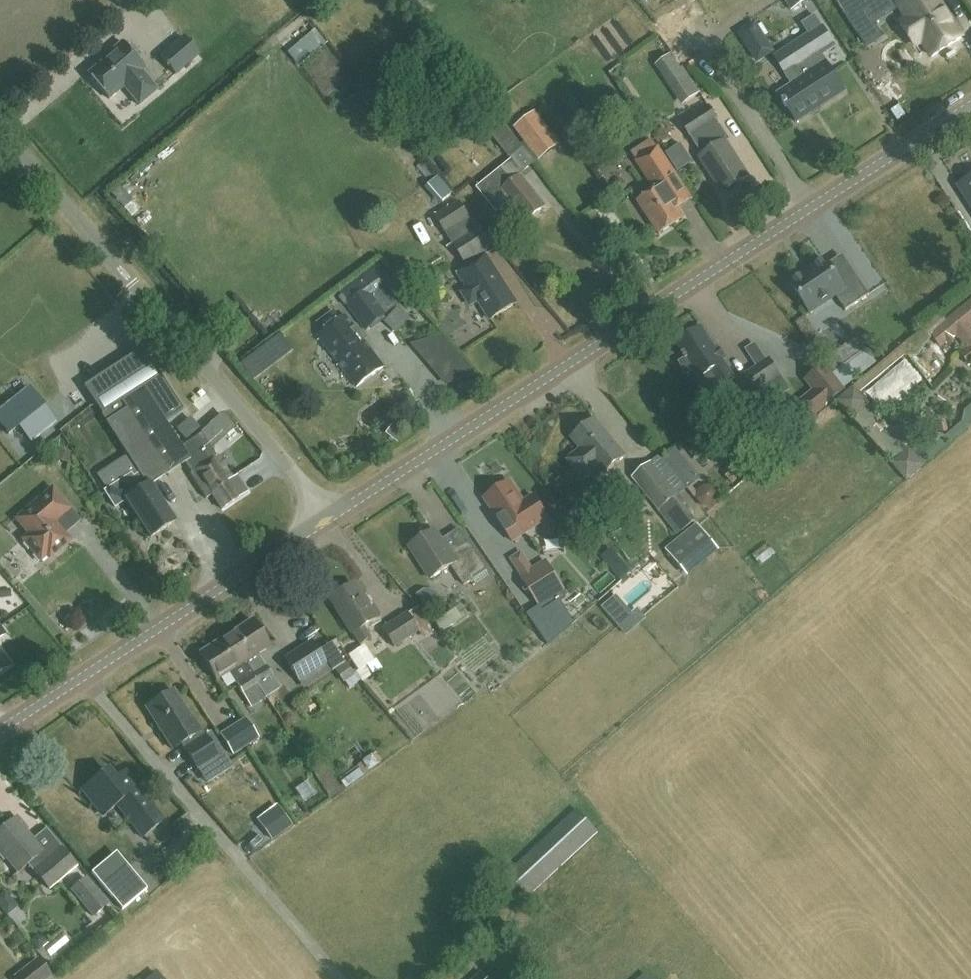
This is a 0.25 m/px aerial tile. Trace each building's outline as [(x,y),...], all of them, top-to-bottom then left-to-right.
[(792,11),(808,0),(784,0),(792,11)] [(867,0),(836,0),(856,32),(873,21),(861,3),(867,0)] [(958,37),(935,0),(934,0),(932,1),(931,0),(905,0),(902,2),(910,15),(907,17),(931,54),(958,37)] [(845,90),(827,63),(822,54),(834,46),(815,16),(803,24),(809,34),(792,45),(810,74),(817,69),(834,97),(845,90)] [(199,56),(183,37),(160,56),(176,75),(199,56)] [(140,105),(159,89),(143,71),(146,69),(124,42),(101,61),(103,63),(90,74),(111,98),(125,86),(140,105)] [(775,56),(786,73),(785,73),(792,84),(779,92),(797,120),(834,97),(817,69),(810,74),(792,45),(775,56)] [(606,105),(615,119),(631,108),(622,94),(606,105)] [(691,137),(703,155),(700,158),(722,192),(725,191),(729,193),(739,186),(739,182),(748,176),(725,141),(728,139),(716,121),(717,120),(709,107),(682,124),(691,137)] [(514,127),(539,160),(561,143),(536,110),(514,127)] [(509,156),(521,146),(499,119),(487,129),(509,156)] [(659,234),(684,218),(677,207),(692,198),(677,176),(678,175),(658,145),(634,161),(653,189),(637,200),(659,234)] [(525,220),(544,205),(509,162),(478,187),(497,211),(510,201),(525,220)] [(959,185),(970,204),(970,177),(959,185)] [(495,248),(480,225),(470,218),(459,201),(434,217),(451,243),(468,266),(495,248)] [(475,263),(458,274),(468,289),(462,292),(471,305),(478,300),(491,320),(516,303),(494,270),(486,256),(475,263)] [(430,275),(444,266),(438,257),(424,266),(430,275)] [(826,260),(790,284),(809,313),(835,295),(846,311),(869,295),(853,272),(840,281),(826,260)] [(388,312),(376,296),(392,284),(386,276),(378,266),(343,292),(350,302),(347,304),(365,329),(388,312)] [(947,325),(970,356),(970,306),(947,325)] [(356,387),(384,366),(345,315),(318,335),(356,387)] [(733,377),(701,328),(678,344),(686,355),(684,356),(686,360),(681,364),(689,375),(694,371),(708,393),(721,385),(726,392),(735,394),(742,389),(747,398),(781,376),(769,359),(736,382),(733,377)] [(285,334),(242,364),(254,380),(296,350),(285,334)] [(836,351),(844,360),(860,346),(852,337),(836,351)] [(217,456),(208,442),(215,438),(209,428),(201,433),(202,433),(182,446),(166,421),(183,410),(143,347),(83,385),(101,413),(106,421),(124,449),(132,460),(141,474),(132,480),(129,475),(105,491),(115,506),(126,499),(151,536),(161,530),(174,521),(151,484),(183,463),(185,462),(192,472),(217,456)] [(885,407),(918,375),(901,359),(869,391),(885,407)] [(816,390),(804,400),(815,415),(844,392),(822,365),(806,379),(816,390)] [(8,432),(19,423),(31,438),(53,421),(41,405),(42,405),(28,387),(0,409),(0,422),(8,432)] [(865,399),(855,410),(869,424),(880,414),(865,399)] [(222,414),(213,423),(225,436),(234,427),(222,414)] [(186,438),(198,428),(191,418),(178,428),(186,438)] [(594,468),(601,476),(625,457),(594,420),(588,425),(586,422),(582,422),(573,429),(572,433),(575,436),(572,437),(583,450),(571,460),(584,475),(594,468)] [(58,449),(55,460),(68,464),(71,453),(58,449)] [(222,508),(248,491),(237,474),(232,477),(218,455),(217,456),(192,472),(190,473),(206,498),(212,494),(222,508)] [(632,478),(659,511),(677,496),(651,463),(632,478)] [(547,520),(546,519),(533,497),(523,503),(510,482),(485,498),(498,519),(497,520),(511,542),(547,520)] [(40,560),(52,549),(54,552),(70,539),(53,518),(68,505),(53,487),(16,518),(28,533),(21,538),(40,560)] [(696,521),(677,496),(659,512),(678,535),(696,521)] [(592,500),(571,514),(582,530),(603,516),(592,500)] [(715,548),(697,526),(665,552),(683,574),(715,548)] [(464,583),(485,570),(469,544),(451,555),(435,531),(411,547),(431,579),(452,565),(464,583)] [(768,543),(752,555),(760,566),(776,554),(768,543)] [(622,572),(631,566),(615,544),(606,551),(622,572)] [(20,581),(41,562),(26,545),(5,564),(20,581)] [(540,613),(563,599),(554,583),(555,582),(543,562),(518,577),(540,613)] [(651,576),(626,595),(637,611),(663,592),(651,576)] [(362,625),(375,617),(353,583),(329,598),(352,633),(353,633),(360,644),(370,637),(362,625)] [(381,628),(394,648),(418,632),(422,637),(431,631),(417,608),(408,614),(406,611),(381,628)] [(462,621),(455,609),(434,622),(441,634),(462,621)] [(257,654),(270,646),(253,618),(229,634),(246,661),(261,685),(259,686),(266,696),(279,687),(264,663),(263,663),(257,654)] [(246,661),(229,634),(200,652),(217,679),(235,667),(242,679),(236,683),(243,695),(259,686),(261,685),(246,661)] [(322,658),(312,641),(284,658),(295,675),(299,681),(326,664),(322,658)] [(366,665),(376,660),(369,645),(358,650),(366,665)] [(9,665),(0,652),(0,671),(9,665)] [(359,671),(364,681),(382,672),(377,662),(359,671)] [(346,663),(334,670),(342,683),(354,675),(346,663)] [(440,717),(477,693),(461,667),(423,691),(440,717)] [(198,769),(218,756),(194,717),(192,718),(174,690),(147,707),(173,748),(182,743),(198,769)] [(231,750),(256,735),(245,718),(221,734),(231,750)] [(375,753),(357,766),(363,775),(382,761),(375,753)] [(107,770),(82,789),(103,816),(117,805),(143,837),(163,821),(124,771),(114,779),(107,770)] [(527,898),(596,832),(575,810),(505,874),(527,898)] [(32,840),(25,832),(28,829),(18,817),(0,832),(0,854),(4,859),(7,857),(19,872),(29,864),(49,888),(75,866),(61,849),(46,861),(40,854),(44,850),(34,839),(32,840)] [(131,882),(125,875),(120,879),(109,867),(96,878),(92,873),(91,873),(112,898),(131,882)] [(93,918),(108,904),(86,877),(71,890),(93,918)] [(11,891),(1,897),(12,916),(23,910),(11,891)] [(99,926),(91,932),(95,938),(103,931),(99,926)] [(51,958),(69,942),(61,933),(43,948),(51,958)] [(13,977),(14,978),(48,978),(52,975),(38,957),(13,977)]
